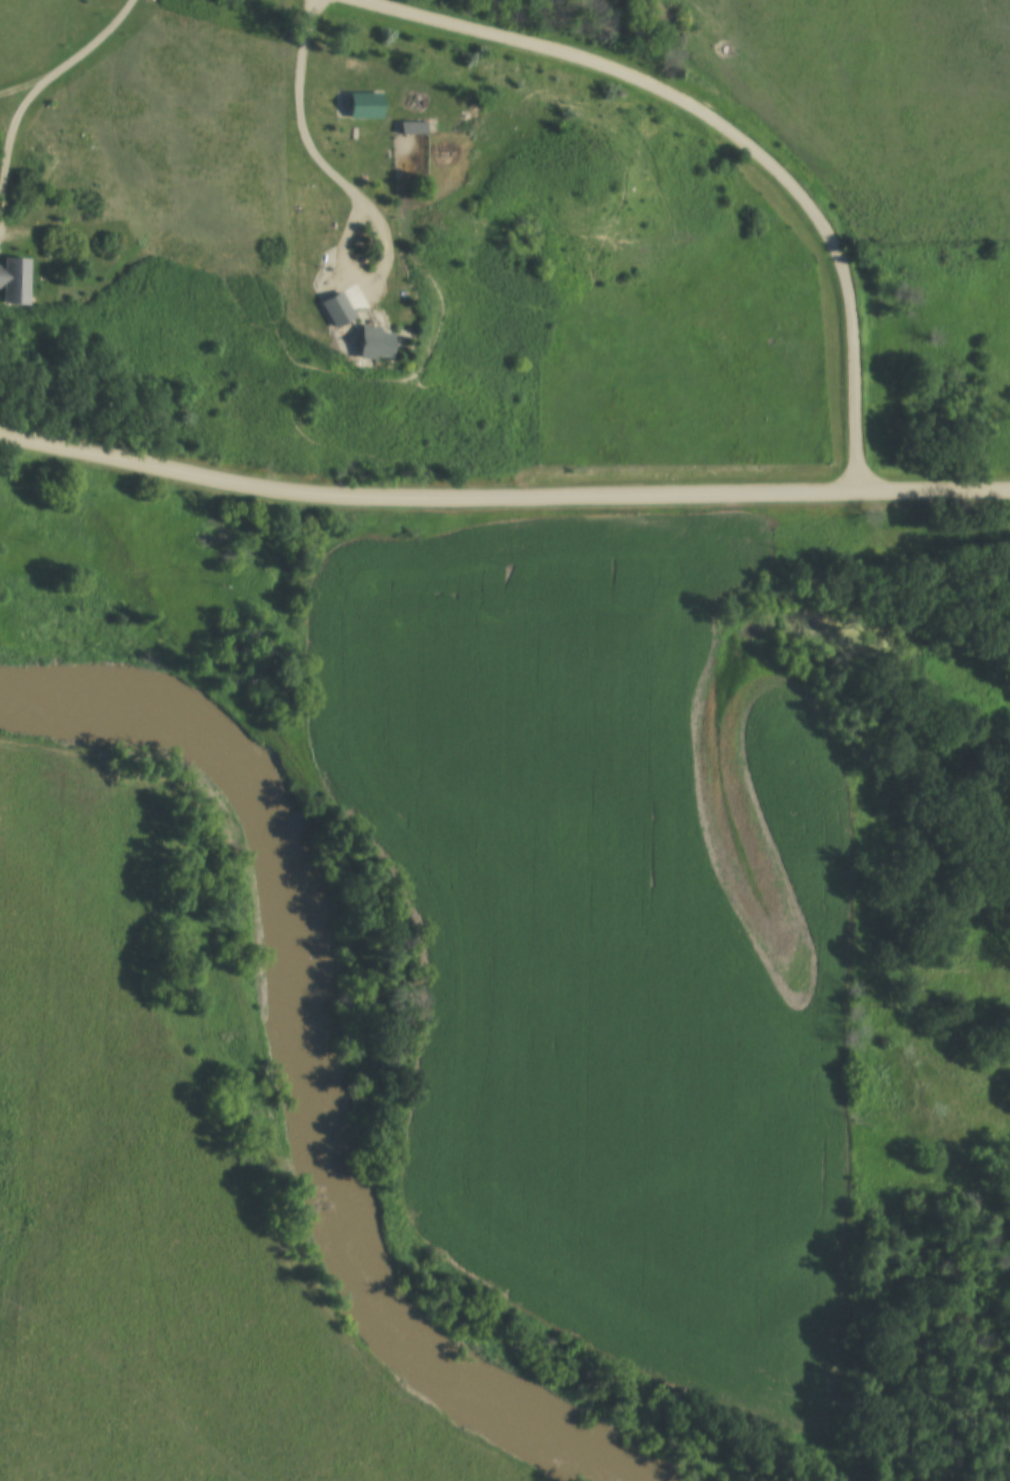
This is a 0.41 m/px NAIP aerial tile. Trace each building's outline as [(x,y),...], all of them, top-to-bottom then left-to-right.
[(400,120),(425,120),(425,132),(400,132),(400,120)] [(452,121),(461,121),(461,131),(451,131),(452,121)] [(3,287),(0,287),(0,264),(4,264),(4,256),(30,256),(29,303),(3,302),(3,287)] [(320,301),(340,289),(355,315),(335,327),(320,301)] [(393,355),(379,354),(378,358),(359,357),(362,325),(381,327),(380,331),(395,332),(393,355)]
